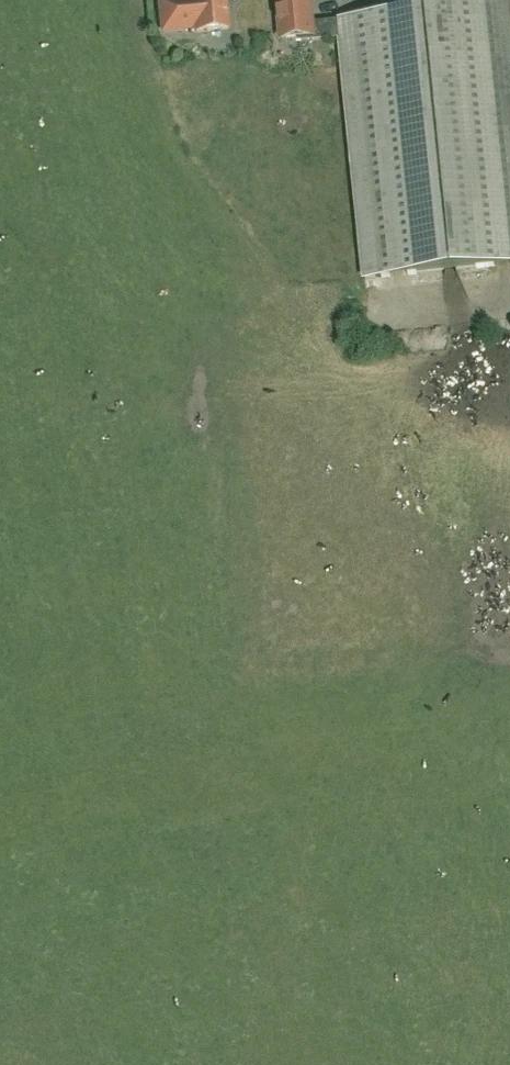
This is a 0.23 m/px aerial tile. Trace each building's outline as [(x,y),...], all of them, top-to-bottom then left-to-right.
[(227,29),(225,0),(181,0),(160,2),(163,32),(196,29),(196,32),(227,29)] [(312,24),(310,0),(277,0),(281,40),(312,37),(312,41),(340,38),(362,279),(509,263),(509,4),(338,21),(312,24)]
